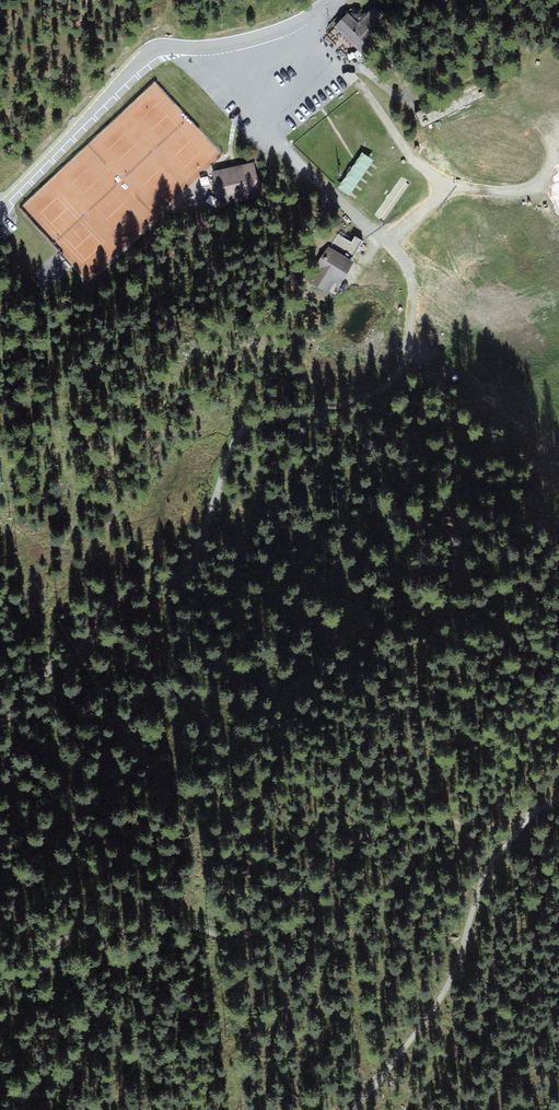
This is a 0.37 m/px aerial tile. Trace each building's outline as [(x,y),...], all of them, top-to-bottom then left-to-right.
[(346,11),(333,25),(357,48),(370,34),(346,11)] [(250,162),(212,168),(217,201),(256,195),(250,162)] [(361,241),(336,227),(305,281),(330,295),(361,241)]
